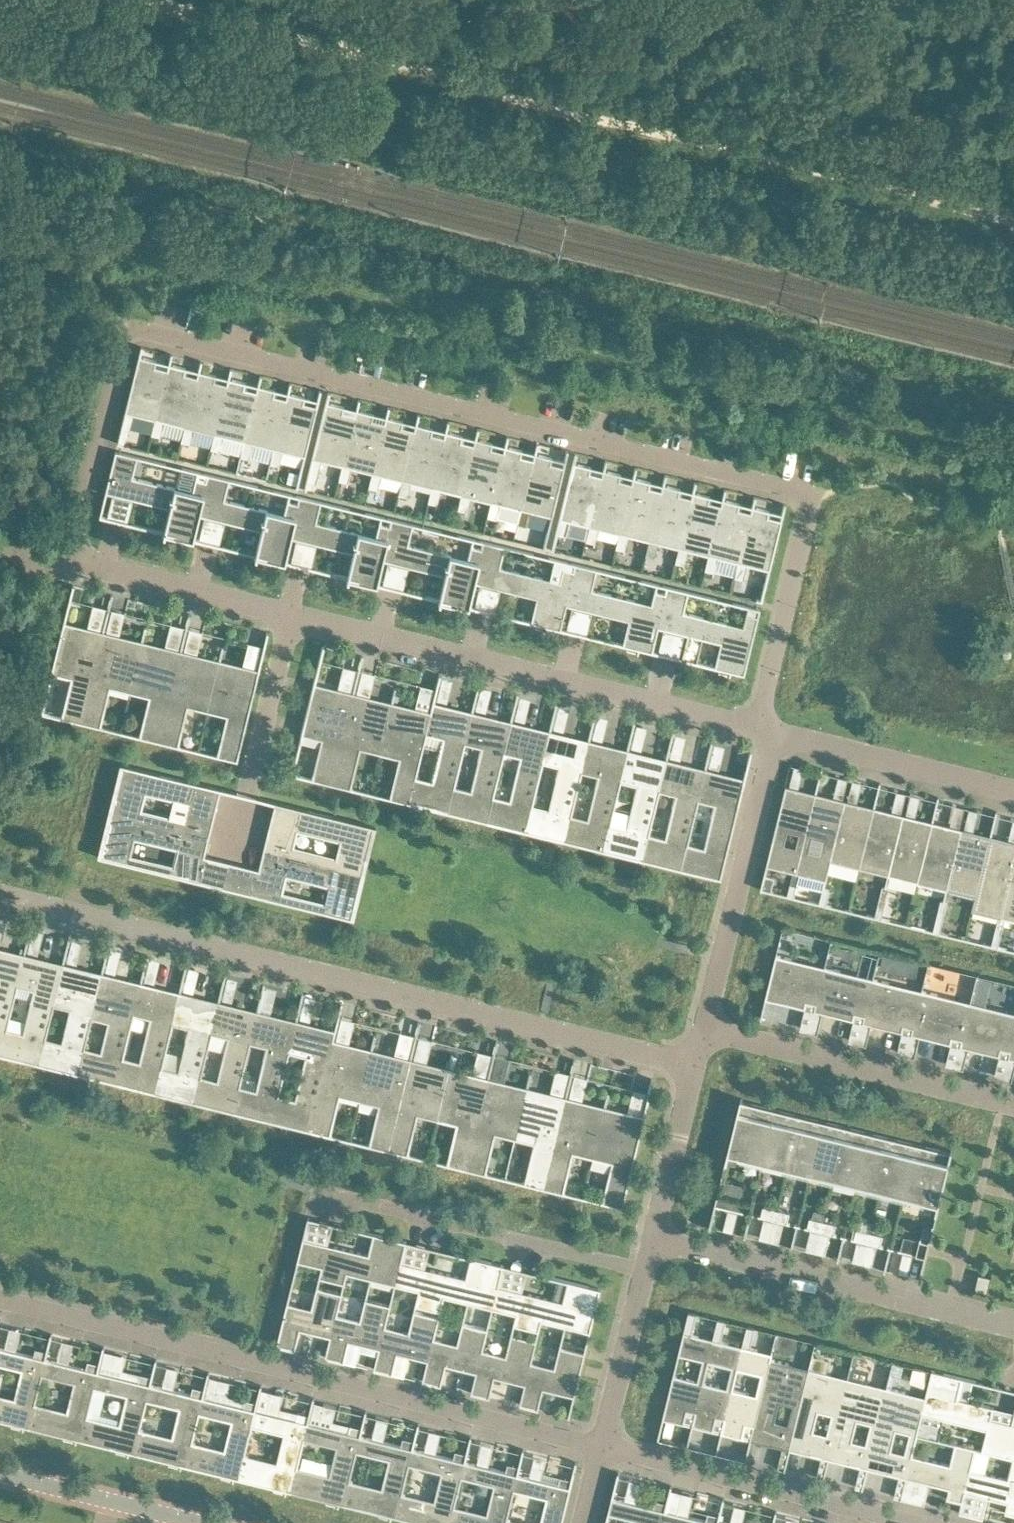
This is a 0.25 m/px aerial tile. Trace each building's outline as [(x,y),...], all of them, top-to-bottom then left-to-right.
[(141,346),(117,443),(121,444),(123,444),(123,443),(119,442),(122,427),(130,429),(134,414),(154,419),(166,370),(154,367),(155,362),(156,362),(157,361),(140,356),(143,346),(141,346)] [(166,370),(154,419),(151,434),(160,436),(164,422),(184,427),(196,377),(183,374),(185,369),(186,369),(186,368),(170,364),(172,354),(171,353),(166,370)] [(193,429),(214,434),(226,384),(213,381),(214,376),(216,377),(216,375),(199,371),(202,361),(200,360),(196,377),(184,427),(181,442),(190,444),(193,429)] [(223,436),(244,441),(256,392),(243,389),(244,383),(245,384),(246,382),(229,378),(232,368),(230,368),(226,384),(214,434),(210,449),(219,451),(223,436)] [(259,386),(261,375),(260,375),(256,392),(244,441),(240,456),(249,458),(253,443),(273,448),(285,399),(273,396),(274,391),(275,391),(275,390),(259,386)] [(285,399),(273,448),(270,463),(279,466),(282,451),(303,456),(295,487),(297,487),(321,390),(319,390),(315,406),(302,403),(303,398),(305,398),(305,397),(289,393),(291,383),(290,382),(285,399)] [(328,402),(330,392),(328,392),(304,489),(306,489),(308,482),(316,483),(321,460),(342,465),(354,416),(341,413),(342,408),(344,408),(344,406),(328,402)] [(357,410),(360,400),(358,399),(354,416),(342,465),(338,480),(346,482),(346,485),(347,485),(351,467),(372,473),(384,423),(371,420),(372,415),(373,415),(374,414),(357,410)] [(387,417),(389,407),(388,406),(384,423),(372,473),(368,487),(377,490),(381,475),(401,480),(414,430),(401,427),(402,422),(403,422),(403,421),(387,417)] [(417,424),(419,414),(418,414),(414,430),(401,480),(398,495),(407,497),(410,482),(431,487),(443,438),(430,435),(432,429),(433,430),(433,428),(417,424)] [(447,431),(449,421),(447,421),(443,438),(431,487),(427,502),(437,504),(440,489),(461,494),(473,445),(460,442),(461,437),(463,437),(463,435),(447,431)] [(476,439),(479,429),(477,428),(473,445),(461,494),(457,509),(466,511),(470,497),(491,502),(503,452),(490,449),(491,444),(492,444),(493,443),(476,439)] [(506,446),(508,436),(507,436),(503,452),(491,502),(487,517),(496,519),(500,504),(520,509),(532,460),(519,456),(521,451),(522,452),(522,450),(506,446)] [(544,548),(568,451),(566,450),(562,467),(549,464),(550,459),(552,459),(552,457),(536,453),(538,443),(537,443),(532,460),(520,509),(517,524),(526,526),(529,511),(550,516),(543,547),(544,548)] [(115,451),(105,492),(169,508),(163,532),(162,535),(164,536),(165,533),(192,540),(199,515),(209,474),(207,473),(205,481),(195,478),(192,491),(132,477),(137,456),(119,452),(115,451)] [(575,463),(577,453),(575,452),(552,549),(553,550),(557,534),(565,536),(569,521),(589,526),(601,476),(588,473),(589,468),(591,468),(591,467),(575,463)] [(604,470),(607,460),(605,460),(601,476),(589,526),(585,541),(594,543),(598,528),(619,533),(631,484),(618,480),(619,475),(620,476),(621,474),(604,470)] [(634,477),(636,467),(635,467),(631,484),(619,533),(615,548),(624,550),(628,535),(648,540),(660,491),(648,488),(649,483),(650,483),(651,481),(634,477)] [(301,496),(299,496),(297,503),(287,501),(284,514),(224,499),(229,479),(209,474),(199,515),(261,530),(255,555),(254,558),(256,558),(256,555),(284,562),(290,537),(301,496)] [(664,485),(666,475),(665,474),(660,491),(648,540),(645,555),(654,557),(658,542),(678,547),(690,498),(677,495),(679,490),(680,490),(680,489),(664,485)] [(694,492),(696,482),(694,481),(690,498),(678,547),(675,562),(684,565),(687,550),(708,555),(720,505),(707,502),(708,497),(710,497),(710,496),(694,492)] [(723,499),(726,489),(724,489),(720,505),(708,555),(704,570),(713,572),(717,557),(738,562),(750,513),(737,510),(738,504),(739,505),(740,503),(723,499)] [(352,553),(346,577),(346,580),(348,581),(348,578),(376,585),(382,560),(392,519),(391,518),(389,525),(379,523),(375,536),(316,522),(321,501),(301,496),(290,537),(352,553)] [(756,599),(758,600),(761,601),(785,504),(784,503),(779,520),(767,517),(768,512),(769,512),(769,510),(753,507),(756,496),(754,496),(750,513),(738,562),(734,577),(742,579),(742,582),(743,582),(747,564),(767,569),(760,597),(760,599),(756,598),(756,599)] [(444,575),(438,600),(438,603),(439,603),(440,600),(468,607),(474,582),(484,541),(482,541),(481,548),(470,545),(467,559),(408,544),(413,524),(392,519),(382,560),(444,575)] [(536,598),(530,622),(535,623),(534,626),(545,628),(544,630),(546,630),(547,626),(560,630),(566,605),(576,564),(574,563),(572,570),(562,568),(559,581),(500,567),(505,546),(484,541),(474,582),(536,598)] [(628,620),(622,645),(627,646),(626,648),(637,651),(636,653),(638,653),(638,649),(652,652),(658,627),(668,586),(666,586),(664,593),(654,590),(651,604),(591,589),(596,569),(576,564),(566,605),(628,620)] [(720,643),(714,667),(718,668),(718,671),(728,673),(728,675),(729,675),(730,671),(743,675),(758,616),(746,613),(743,626),(683,612),(688,591),(668,586),(658,627),(720,643)] [(62,626),(53,663),(73,668),(61,718),(80,722),(87,695),(100,641),(100,640),(93,639),(94,633),(64,626),(62,626)] [(87,695),(80,722),(100,727),(112,678),(131,683),(141,645),(140,645),(110,637),(108,642),(101,641),(100,641),(87,695)] [(141,645),(131,683),(151,687),(138,737),(158,741),(170,695),(178,660),(177,659),(170,658),(172,652),(142,645),(141,645)] [(170,695),(158,741),(178,746),(190,697),(205,701),(203,710),(207,711),(211,695),(218,664),(187,656),(186,661),(179,660),(178,660),(170,695)] [(211,695),(207,711),(223,715),(213,755),(237,761),(257,679),(255,678),(248,677),(249,671),(219,664),(218,664),(211,695)] [(480,684),(477,707),(504,710),(507,687),(480,684)] [(312,687),(303,725),(323,729),(311,779),(331,784),(351,702),(350,702),(343,700),(344,695),(314,687),(312,687)] [(518,692),(513,717),(529,720),(534,694),(518,692)] [(351,702),(331,784),(350,788),(362,739),(382,744),(391,706),(390,706),(360,698),(358,704),(352,702),(351,702)] [(415,774),(408,803),(447,812),(454,784),(464,743),(470,717),(456,714),(457,708),(434,702),(432,702),(430,711),(428,721),(425,733),(441,737),(438,751),(431,778),(415,774)] [(391,706),(382,744),(401,749),(389,798),(408,803),(415,774),(422,747),(425,733),(428,721),(421,719),(422,714),(392,706),(391,706)] [(454,784),(447,812),(486,822),(493,794),(503,753),(509,727),(508,727),(495,723),(496,717),(473,712),(471,711),(470,717),(464,743),(480,747),(470,788),(454,784)] [(598,712),(592,732),(606,736),(612,716),(598,712)] [(493,794),(486,822),(525,831),(531,803),(542,763),(548,736),(547,736),(533,733),(535,727),(511,721),(510,721),(508,727),(509,727),(503,753),(519,757),(509,798),(493,794)] [(633,721),(628,745),(646,748),(651,724),(633,721)] [(531,803),(525,831),(564,841),(570,813),(580,773),(587,746),(586,746),(572,742),(574,736),(550,731),(549,730),(547,736),(548,736),(542,763),(558,767),(547,807),(531,803)] [(570,813),(564,841),(603,850),(609,823),(619,782),(626,755),(625,755),(611,752),(612,746),(589,740),(587,740),(586,746),(587,746),(580,773),(596,777),(586,817),(570,813)] [(609,823),(603,850),(641,860),(648,833),(658,792),(665,765),(664,765),(650,761),(651,755),(628,750),(626,749),(625,755),(626,755),(619,782),(635,786),(625,827),(609,823)] [(648,833),(641,860),(680,869),(686,843),(697,802),(703,774),(689,771),(690,765),(667,759),(665,759),(664,765),(665,765),(658,792),(674,796),(664,837),(648,833)] [(237,792),(236,792),(120,764),(119,764),(108,810),(209,835),(220,791),(236,795),(237,792)] [(686,843),(680,869),(720,879),(743,784),(741,784),(727,780),(729,775),(706,769),(704,768),(703,774),(697,802),(713,806),(702,847),(686,843)] [(809,798),(810,794),(787,788),(788,786),(786,785),(767,862),(794,869),(798,870),(815,800),(814,800),(809,798)] [(845,802),(822,797),(821,801),(815,800),(798,870),(801,870),(826,877),(825,880),(826,880),(827,880),(829,872),(832,858),(831,858),(845,802)] [(375,827),(375,826),(258,798),(258,800),(274,804),(263,848),(364,872),(375,827)] [(845,802),(831,858),(832,858),(861,865),(873,814),(872,814),(867,813),(868,808),(845,802)] [(108,810),(97,855),(97,856),(208,883),(225,887),(231,862),(204,855),(209,835),(108,810)] [(873,814),(861,865),(889,872),(890,872),(903,817),(880,811),(879,816),(874,814),(873,814)] [(903,817),(890,872),(919,879),(931,828),(925,827),(926,822),(903,817)] [(931,828),(919,879),(947,886),(948,886),(961,831),(938,825),(937,830),(932,829),(931,828)] [(961,831),(948,886),(949,887),(976,893),(977,894),(990,843),(989,842),(984,841),(985,837),(961,831)] [(972,910),(973,910),(974,911),(974,908),(999,914),(1003,915),(1013,869),(1013,844),(997,840),(996,844),(990,843),(977,894),(976,893),(972,910)] [(231,862),(225,887),(352,919),(352,918),(353,918),(364,872),(263,848),(258,869),(231,862)] [(794,869),(791,882),(798,884),(801,870),(798,870),(794,869)] [(1003,915),(1006,916),(1013,918),(1013,869),(1003,915)] [(766,875),(763,888),(772,890),(775,877),(766,875)] [(791,882),(788,895),(794,897),(798,884),(791,882)] [(883,886),(879,901),(886,903),(889,887),(887,887),(886,886),(883,886)] [(823,887),(819,903),(826,905),(830,889),(823,887)] [(941,900),(937,915),(944,917),(948,901),(945,901),(944,901),(941,900)] [(879,901),(875,917),(882,918),(886,903),(879,901)] [(999,914),(995,930),(1002,931),(1006,916),(1003,915),(999,914)] [(937,915),(933,931),(940,933),(944,917),(937,915)] [(42,953),(46,929),(35,927),(32,951),(42,953)] [(995,930),(991,945),(998,947),(1002,931),(995,930)] [(69,955),(81,958),(86,939),(73,936),(69,955)] [(6,1027),(16,986),(22,960),(22,959),(8,956),(9,950),(0,948),(0,1050),(6,1027)] [(884,952),(881,965),(892,968),(896,955),(884,952)] [(0,1050),(0,1055),(38,1064),(45,1037),(52,1005),(61,969),(60,969),(46,965),(48,960),(25,954),(23,954),(22,959),(22,960),(16,986),(31,990),(20,1031),(6,1027),(0,1050)] [(777,954),(766,998),(767,998),(805,1008),(807,1001),(816,1003),(826,966),(777,954)] [(45,1037),(38,1064),(77,1073),(83,1047),(91,1018),(100,979),(99,978),(85,975),(87,969),(63,964),(62,963),(60,969),(61,969),(52,1005),(67,1009),(59,1041),(45,1037)] [(874,978),(826,966),(816,1003),(809,1030),(818,1033),(823,1012),(854,1019),(856,1012),(865,1015),(874,978)] [(83,1047),(77,1073),(116,1083),(122,1056),(132,1015),(139,988),(138,988),(124,984),(126,979),(102,973),(101,973),(99,978),(100,979),(91,1018),(105,1021),(98,1050),(83,1047)] [(923,989),(874,978),(865,1015),(858,1042),(867,1044),(872,1024),(902,1031),(904,1024),(913,1027),(923,989)] [(122,1056),(116,1083),(154,1092),(161,1066),(165,1050),(171,1024),(178,998),(177,997),(163,994),(164,988),(141,983),(139,982),(138,988),(139,988),(132,1015),(147,1018),(137,1060),(122,1056)] [(913,1027),(907,1054),(915,1056),(920,1036),(951,1043),(953,1036),(962,1038),(972,1001),(923,989),(913,1027)] [(161,1066),(154,1092),(193,1102),(200,1075),(207,1048),(210,1034),(217,1007),(216,1007),(202,1003),(203,998),(180,992),(178,992),(177,997),(178,998),(171,1024),(186,1028),(180,1054),(176,1069),(161,1066)] [(200,1075),(193,1102),(232,1111),(239,1085),(249,1044),(256,1017),(255,1016),(241,1013),(242,1007),(219,1002),(217,1001),(216,1007),(217,1007),(210,1034),(225,1038),(221,1051),(214,1079),(200,1075)] [(972,1001),(962,1038),(955,1066),(964,1068),(969,1047),(1000,1055),(1001,1048),(1010,1050),(1013,1036),(1013,1012),(972,1001)] [(239,1085),(232,1111),(271,1121),(277,1095),(288,1053),(294,1026),(293,1026),(280,1022),(281,1017),(258,1011),(256,1011),(255,1016),(256,1017),(249,1044),(264,1047),(256,1079),(241,1076),(239,1085)] [(277,1095),(271,1121),(310,1130),(330,1049),(331,1049),(333,1040),(334,1036),(332,1035),(318,1032),(320,1026),(296,1021),(295,1020),(293,1026),(294,1026),(288,1053),(302,1057),(292,1098),(277,1095)] [(421,1035),(419,1053),(433,1055),(435,1037),(421,1035)] [(1010,1050),(1004,1078),(1012,1080),(1013,1073),(1013,1036),(1010,1050)] [(330,1049),(310,1130),(329,1135),(339,1095),(341,1086),(360,1091),(361,1091),(370,1053),(369,1053),(339,1045),(338,1051),(331,1049),(330,1049)] [(370,1053),(361,1091),(380,1096),(378,1105),(368,1145),(388,1150),(408,1068),(407,1068),(400,1066),(401,1061),(371,1053),(370,1053)] [(408,1068),(388,1150),(407,1154),(417,1114),(436,1118),(435,1119),(436,1119),(437,1119),(439,1110),(438,1110),(448,1072),(447,1072),(417,1064),(416,1070),(409,1068),(408,1068)] [(554,1089),(586,1098),(592,1076),(560,1067),(554,1089)] [(448,1072),(438,1110),(439,1110),(458,1115),(455,1124),(446,1164),(465,1169),(485,1087),(477,1085),(479,1080),(448,1072)] [(485,1087),(465,1169),(485,1173),(495,1130),(513,1134),(512,1138),(514,1138),(515,1138),(517,1130),(516,1129),(525,1091),(494,1083),(493,1089),(486,1087),(485,1087)] [(525,1091),(516,1129),(517,1130),(535,1134),(533,1143),(523,1183),(543,1188),(563,1106),(562,1106),(555,1104),(556,1099),(526,1091),(525,1091)] [(730,1153),(764,1161),(777,1109),(742,1100),(743,1098),(741,1097),(726,1161),(728,1161),(730,1153)] [(563,1106),(543,1188),(563,1192),(572,1153),(591,1158),(603,1110),(602,1110),(572,1102),(571,1108),(564,1106),(563,1106)] [(764,1161),(787,1167),(800,1114),(777,1109),(764,1161)] [(603,1110),(591,1158),(611,1163),(601,1202),(622,1207),(642,1125),(640,1125),(633,1123),(634,1118),(604,1110),(603,1110)] [(787,1167),(810,1173),(823,1120),(800,1114),(787,1167)] [(810,1173),(834,1178),(847,1126),(823,1120),(810,1173)] [(834,1178),(857,1184),(870,1132),(847,1126),(834,1178)] [(857,1184),(880,1190),(893,1137),(870,1132),(857,1184)] [(880,1190),(904,1195),(917,1143),(893,1137),(880,1190)] [(951,1151),(917,1143),(904,1195),(937,1204),(935,1212),(938,1212),(953,1149),(951,1149),(951,1151)] [(717,1206),(729,1209),(737,1211),(739,1201),(717,1196),(715,1206),(717,1206)] [(761,1217),(774,1220),(777,1209),(763,1206),(761,1217)] [(790,1213),(777,1209),(774,1220),(788,1223),(790,1213)] [(815,1211),(813,1218),(823,1221),(825,1214),(815,1211)] [(402,1262),(407,1241),(358,1229),(357,1230),(374,1234),(370,1254),(305,1238),(310,1217),(309,1217),(308,1218),(298,1260),(323,1266),(318,1286),(320,1287),(322,1278),(344,1283),(347,1271),(396,1284),(402,1262)] [(807,1228),(821,1231),(823,1221),(813,1218),(810,1217),(807,1228)] [(837,1224),(823,1221),(821,1231),(834,1234),(837,1224)] [(854,1239),(868,1242),(870,1232),(857,1229),(854,1239)] [(884,1235),(870,1232),(868,1242),(881,1246),(884,1235)] [(916,1254),(920,1240),(908,1237),(905,1251),(916,1254)] [(919,1251),(926,1253),(928,1245),(921,1243),(919,1251)] [(499,1285),(504,1265),(455,1252),(454,1254),(471,1258),(467,1277),(402,1262),(396,1284),(420,1289),(416,1305),(440,1310),(444,1295),(494,1308),(499,1285)] [(979,1273),(978,1276),(975,1288),(975,1290),(988,1293),(992,1276),(979,1273)] [(586,1352),(587,1348),(602,1288),(552,1276),(552,1278),(569,1282),(564,1301),(499,1285),(494,1308),(517,1313),(514,1325),(539,1331),(542,1320),(589,1331),(584,1351),(586,1352)] [(397,1285),(394,1297),(400,1299),(407,1294),(408,1288),(397,1285)] [(312,1308),(288,1302),(277,1345),(296,1350),(301,1329),(331,1336),(326,1357),(337,1314),(342,1292),(320,1287),(318,1286),(312,1308)] [(326,1357),(345,1361),(350,1341),(380,1348),(375,1369),(385,1326),(391,1304),(366,1298),(361,1320),(337,1314),(326,1357)] [(375,1369),(393,1373),(398,1353),(428,1360),(423,1381),(424,1381),(434,1338),(440,1316),(415,1310),(409,1332),(385,1326),(375,1369)] [(684,1423),(688,1408),(696,1410),(704,1380),(708,1361),(714,1338),(713,1338),(692,1332),(697,1313),(689,1311),(663,1418),(664,1418),(684,1423)] [(733,1387),(738,1368),(743,1345),(721,1340),(726,1320),(718,1318),(713,1338),(714,1338),(708,1361),(731,1367),(727,1386),(704,1380),(696,1410),(692,1425),(694,1425),(714,1430),(717,1415),(725,1417),(726,1418),(733,1387)] [(424,1381),(442,1385),(447,1364),(477,1372),(472,1393),(473,1393),(483,1350),(488,1328),(463,1322),(458,1344),(434,1338),(424,1381)] [(755,1425),(773,1352),(751,1347),(755,1327),(747,1325),(743,1345),(738,1368),(760,1374),(756,1393),(733,1387),(726,1418),(725,1417),(721,1432),(723,1432),(743,1437),(746,1423),(754,1424),(755,1425)] [(34,1403),(41,1375),(52,1333),(51,1333),(47,1350),(36,1347),(34,1355),(0,1347),(0,1365),(22,1371),(15,1399),(0,1395),(0,1419),(13,1422),(12,1424),(24,1427),(24,1428),(25,1428),(26,1425),(29,1426),(34,1403)] [(81,1439),(87,1416),(94,1388),(105,1346),(104,1346),(100,1363),(89,1360),(87,1368),(47,1358),(53,1333),(52,1333),(41,1375),(75,1383),(68,1412),(34,1403),(29,1426),(65,1435),(65,1437),(76,1440),(76,1441),(77,1441),(78,1438),(81,1439)] [(473,1393),(490,1397),(495,1376),(525,1384),(520,1404),(521,1405),(532,1362),(537,1340),(512,1334),(506,1356),(483,1350),(473,1393)] [(87,1416),(81,1439),(117,1448),(117,1450),(129,1452),(128,1454),(130,1454),(130,1451),(134,1452),(139,1429),(146,1401),(157,1359),(156,1359),(152,1376),(141,1373),(139,1381),(99,1371),(105,1346),(94,1388),(127,1396),(120,1425),(87,1416)] [(521,1405),(539,1409),(544,1388),(574,1396),(569,1416),(570,1417),(575,1397),(577,1387),(581,1374),(583,1364),(585,1358),(586,1352),(584,1351),(561,1346),(556,1368),(532,1362),(521,1405)] [(789,1448),(790,1449),(810,1367),(772,1358),(773,1352),(755,1425),(754,1424),(750,1439),(752,1439),(789,1448)] [(158,1359),(157,1359),(146,1401),(180,1409),(173,1437),(139,1429),(134,1452),(170,1461),(170,1462),(181,1465),(181,1467),(182,1467),(183,1464),(186,1465),(192,1442),(199,1414),(210,1372),(209,1371),(205,1389),(194,1386),(192,1394),(152,1384),(158,1359)] [(810,1367),(790,1449),(791,1449),(828,1458),(829,1458),(849,1377),(810,1367)] [(932,1369),(926,1395),(927,1395),(922,1415),(985,1431),(981,1449),(1005,1455),(1013,1422),(1012,1422),(992,1417),(994,1406),(958,1397),(963,1378),(963,1377),(933,1369),(932,1369)] [(192,1442),(186,1465),(222,1474),(222,1475),(234,1478),(233,1479),(235,1480),(235,1477),(239,1478),(245,1455),(252,1427),(262,1384),(261,1384),(257,1401),(246,1399),(244,1406),(204,1397),(210,1372),(199,1414),(233,1422),(226,1450),(192,1442)] [(829,1458),(830,1458),(867,1467),(868,1468),(888,1386),(849,1377),(829,1458)] [(263,1385),(262,1384),(252,1427),(285,1435),(278,1463),(245,1455),(239,1478),(275,1486),(275,1488),(286,1491),(286,1492),(287,1492),(288,1490),(292,1491),(297,1468),(304,1440),(314,1397),(309,1414),(299,1412),(297,1419),(257,1409),(263,1385)] [(888,1386),(868,1468),(869,1468),(906,1477),(907,1477),(912,1455),(922,1415),(927,1395),(926,1395),(888,1386)] [(297,1468),(292,1491),(327,1499),(327,1501),(339,1504),(338,1505),(340,1505),(340,1502),(344,1503),(350,1481),(357,1452),(367,1410),(366,1410),(362,1427),(351,1424),(349,1432),(309,1422),(315,1398),(314,1397),(304,1440),(338,1448),(331,1476),(297,1468)] [(368,1410),(367,1410),(357,1452),(391,1461),(384,1489),(350,1481),(344,1503),(380,1512),(379,1514),(391,1517),(391,1518),(392,1518),(393,1515),(397,1516),(403,1494),(409,1465),(419,1423),(414,1440),(403,1437),(402,1445),(362,1435),(368,1410)] [(1012,1457),(1013,1457),(1013,1422),(1005,1455),(1012,1457)] [(397,1516),(424,1522),(451,1522),(455,1506),(462,1478),(472,1436),(471,1436),(467,1453),(456,1450),(454,1458),(414,1448),(420,1423),(419,1423),(409,1465),(443,1474),(436,1502),(403,1494),(397,1516)] [(472,1436),(462,1478),(496,1486),(489,1515),(455,1506),(451,1522),(507,1522),(508,1519),(515,1491),(519,1474),(524,1449),(523,1448),(519,1466),(508,1463),(506,1471),(467,1461),(472,1436)] [(948,1464),(912,1455),(907,1477),(950,1488),(947,1498),(962,1501),(963,1501),(966,1491),(965,1491),(970,1469),(976,1448),(953,1442),(948,1464)] [(1012,1457),(1007,1478),(970,1469),(965,1491),(966,1491),(1008,1502),(1005,1512),(1013,1514),(1013,1457),(1012,1457)] [(573,1479),(572,1478),(561,1476),(559,1483),(519,1474),(515,1491),(548,1499),(543,1522),(563,1522),(573,1479)] [(666,1510),(668,1502),(667,1502),(656,1499),(654,1507),(614,1497),(612,1497),(609,1512),(643,1520),(642,1522),(662,1522),(666,1510)] [(718,1522),(719,1522),(721,1515),(719,1515),(708,1512),(706,1519),(666,1510),(662,1522),(718,1522)]
